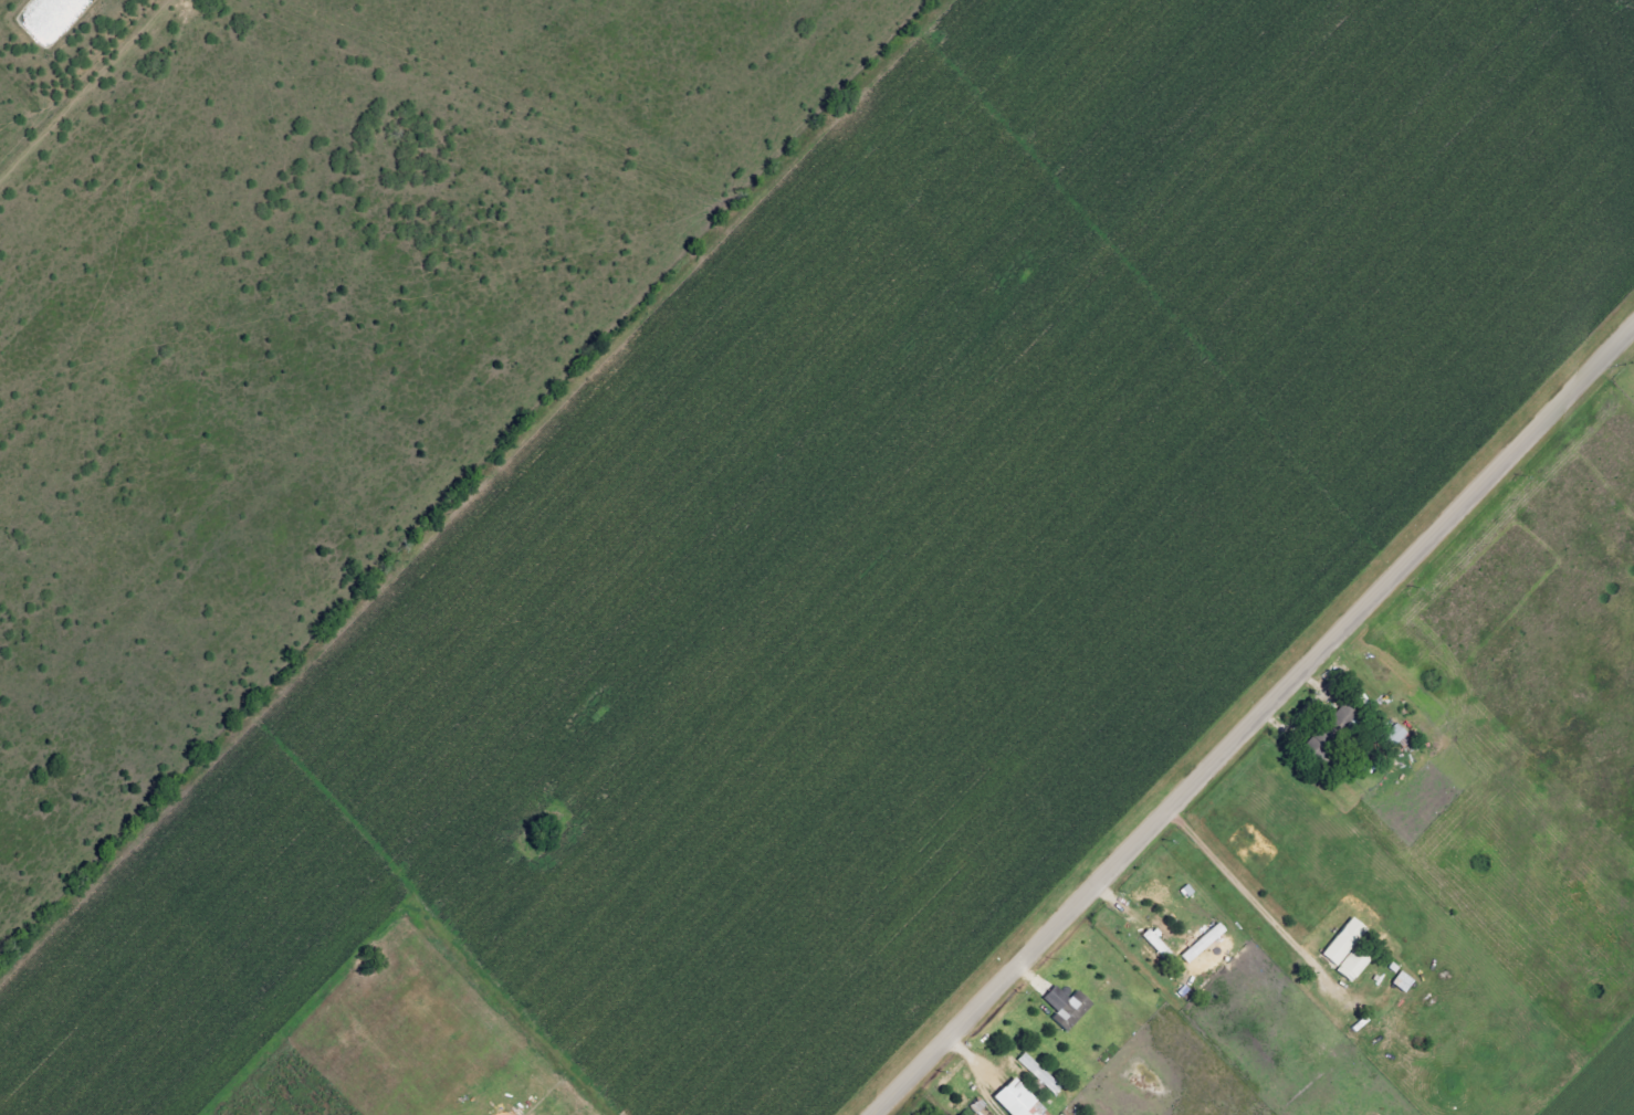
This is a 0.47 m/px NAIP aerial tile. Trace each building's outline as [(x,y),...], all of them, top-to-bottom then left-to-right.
[(1406,736),(1397,723),(1382,735),(1391,747),(1406,736)] [(1318,958),(1349,922),(1363,934),(1332,970),(1318,958)] [(1185,964),(1225,932),(1218,923),(1178,955),(1185,964)] [(1139,939),(1145,933),(1149,937),(1153,933),(1159,937),(1153,942),(1181,969),(1174,975),(1139,939)] [(1348,986),(1352,982),(1369,961),(1353,949),(1336,970),(1334,975),(1339,981),(1344,985),(1348,986)] [(1064,1035),(1089,1008),(1088,1004),(1076,992),(1066,1001),(1051,987),(1044,995),(1041,1000),(1039,1002),(1055,1017),(1049,1022),(1064,1035)] [(1017,1060),(1052,1093),(1059,1086),(1024,1053),(1017,1060)] [(1012,1077),(991,1098),(1007,1114),(1049,1114),(1012,1077)]
